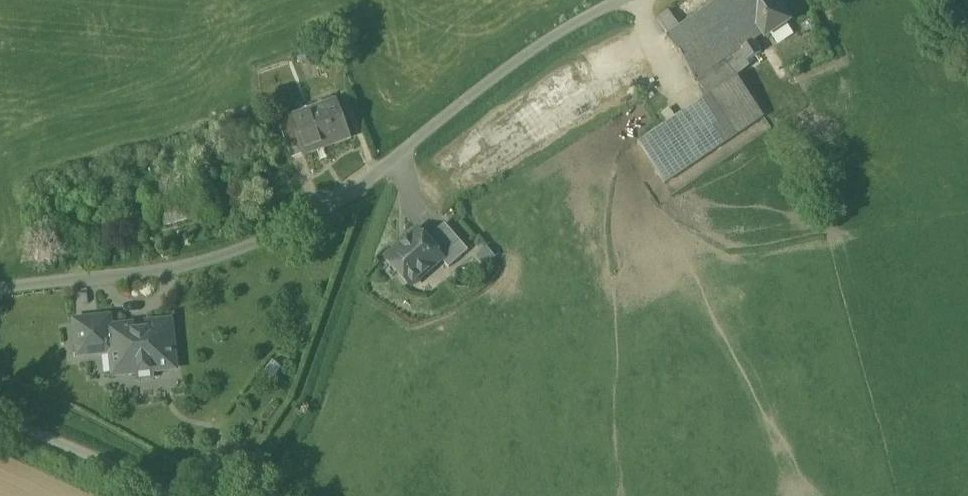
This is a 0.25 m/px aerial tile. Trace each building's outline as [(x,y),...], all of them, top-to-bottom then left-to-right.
[(667,38),(696,82),(741,52),(756,42),(764,37),(740,0),(724,0),(681,29),(669,37),(667,38)] [(774,0),(740,0),(764,37),(766,39),(790,23),(774,0)] [(670,12),(658,20),(669,37),(681,29),(670,12)] [(748,63),(763,52),(756,42),(741,52),(748,63)] [(741,52),(696,82),(708,99),(738,78),(752,69),(748,63),(741,52)] [(708,99),(639,145),(666,185),(765,118),(738,78),(708,99)] [(292,120),(291,121),(299,142),(304,156),(319,151),(319,149),(351,137),(338,103),(292,120)] [(289,112),(276,117),(288,146),(299,142),(291,121),(292,120),(289,112)] [(186,172),(142,184),(157,230),(200,218),(186,172)] [(445,225),(426,242),(443,261),(442,261),(449,269),(469,252),(445,225)] [(418,232),(386,260),(412,288),(442,261),(443,261),(426,242),(418,232)] [(147,333),(135,334),(134,328),(112,330),(111,319),(100,320),(104,356),(113,355),(115,376),(137,374),(137,381),(154,380),(154,372),(175,370),(170,324),(146,327),(147,333)] [(100,320),(75,322),(78,358),(104,356),(100,320)]
